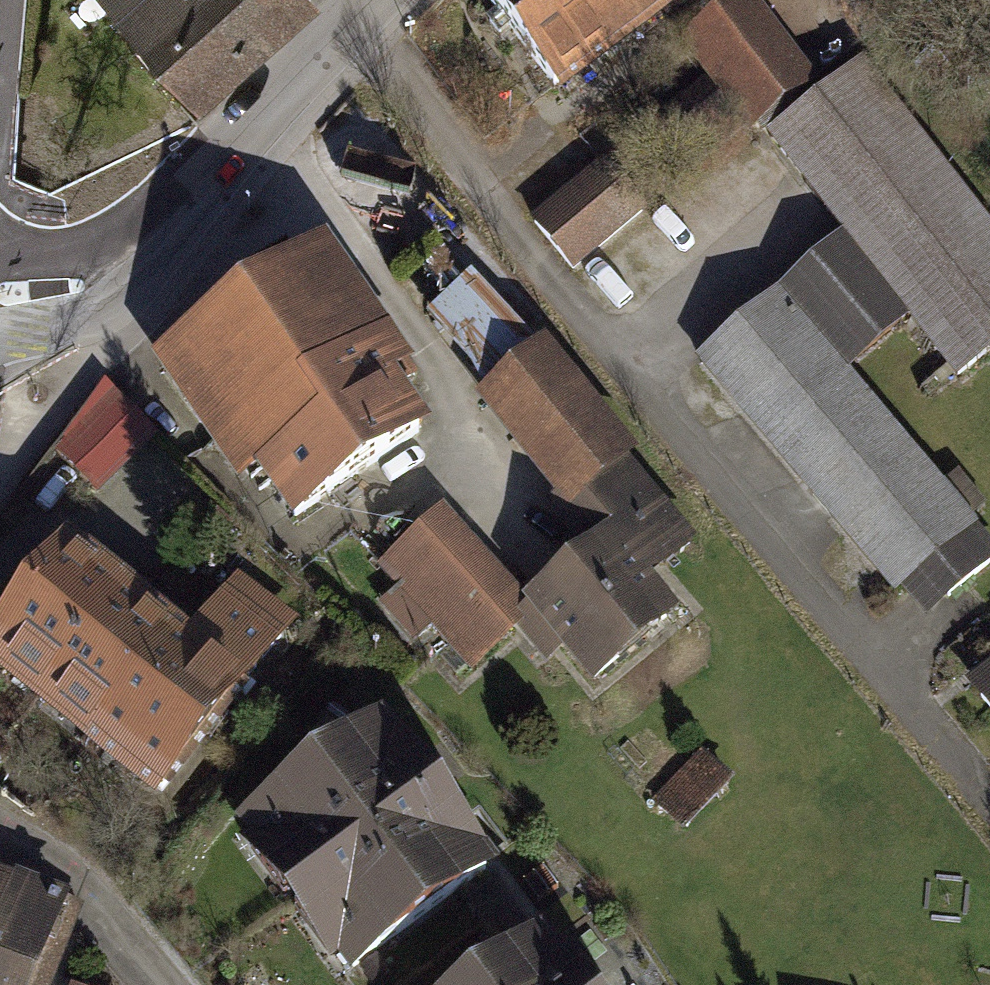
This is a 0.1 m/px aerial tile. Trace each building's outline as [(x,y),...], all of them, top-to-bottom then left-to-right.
[(198,105),(310,3),(307,0),(102,0),(198,105)] [(559,92),(681,0),(490,0),(559,92)] [(677,37),(745,126),(815,74),(760,0),(726,0),(677,37)] [(842,227),(693,352),(916,616),(989,553),(989,539),(843,366),(907,313),(952,372),(989,344),(989,222),(863,55),(766,128),(842,227)] [(603,159),(533,217),(574,267),(644,209),(603,159)] [(336,236),(157,357),(242,482),(263,468),(296,517),(436,423),(418,396),(405,404),(389,380),(419,359),(336,236)] [(525,603),(439,506),(370,567),(469,679),(522,632),(545,658),(562,644),(597,683),(684,607),(656,575),(696,539),(627,461),(642,449),(542,336),(472,398),(574,513),(568,517),(592,545),(525,603)] [(115,389),(55,450),(98,492),(158,431),(115,389)] [(191,620),(69,522),(0,608),(0,666),(94,741),(191,620)] [(233,567),(191,620),(251,668),(293,615),(233,567)] [(153,789),(251,668),(191,620),(94,741),(153,789)] [(969,673),(989,698),(989,656),(969,673)] [(388,719),(236,834),(348,981),(500,865),(388,719)] [(701,748),(654,800),(685,827),(732,776),(701,748)] [(9,877),(0,874),(0,899),(9,877)] [(0,899),(0,984),(53,984),(84,907),(9,877),(0,899)] [(491,984),(585,984),(550,940),(491,984)]
